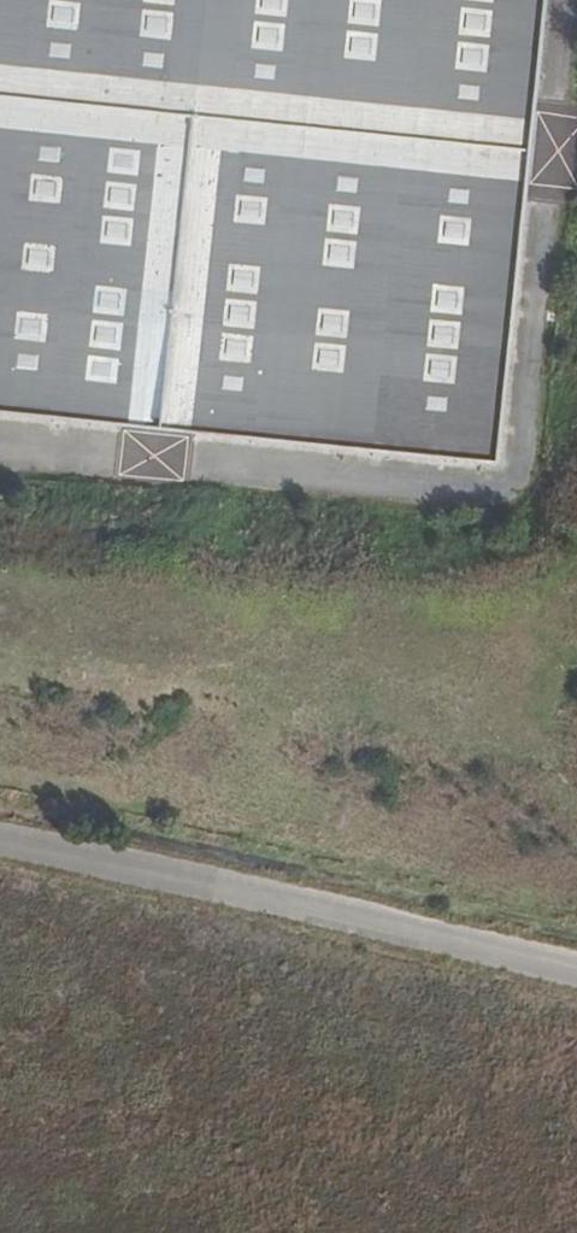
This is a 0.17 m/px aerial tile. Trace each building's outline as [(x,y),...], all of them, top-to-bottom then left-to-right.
[(495,461),(545,0),(0,0),(0,412),(495,461)] [(122,429),(120,477),(187,480),(190,432),(122,429)]
